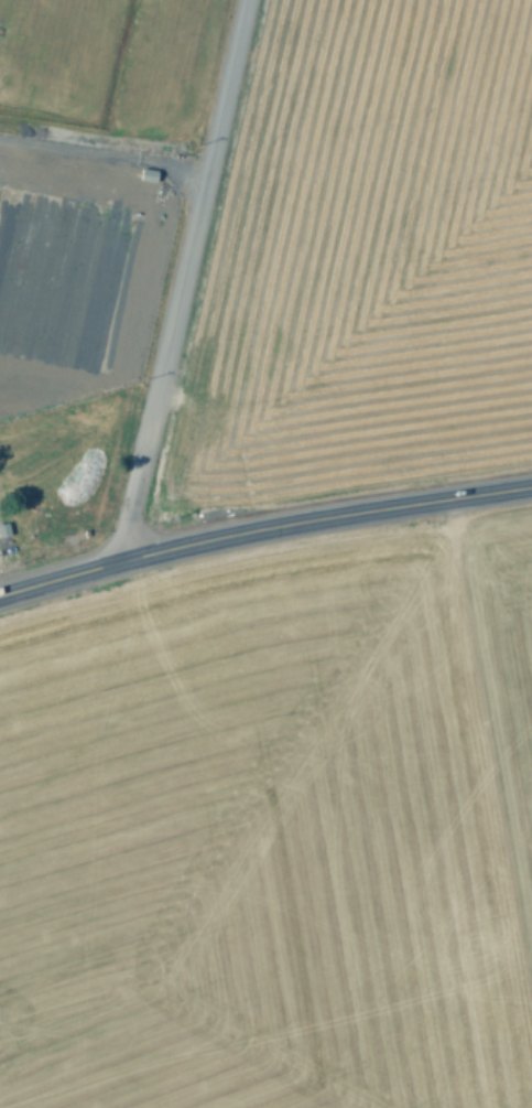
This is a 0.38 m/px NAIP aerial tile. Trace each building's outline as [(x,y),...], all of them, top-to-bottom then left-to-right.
[(9,534),(0,536),(0,523),(6,521),(9,534)]
